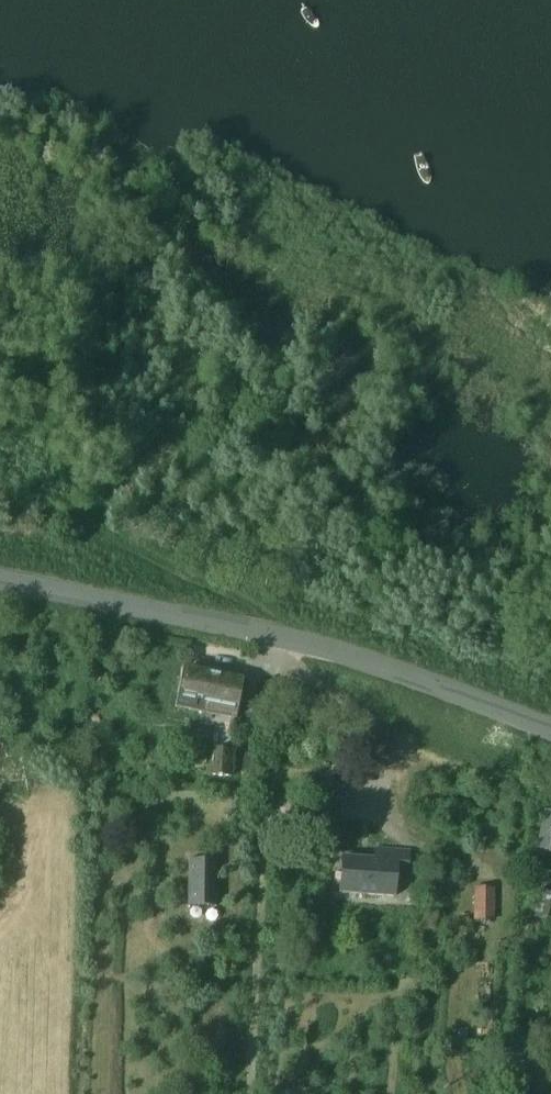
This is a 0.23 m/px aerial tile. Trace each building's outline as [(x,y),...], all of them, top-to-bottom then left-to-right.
[(200,726),(212,728),(208,776),(231,778),(234,729),(235,718),(242,681),(185,670),(178,707),(202,712),(200,726)] [(545,812),(537,849),(533,867),(537,868),(535,877),(550,880),(550,813),(545,812)] [(398,873),(408,874),(409,854),(376,852),(375,861),(343,859),(341,894),(396,898),(398,873)] [(188,905),(218,906),(220,861),(190,859),(188,905)] [(475,921),(495,921),(495,889),(475,889),(475,921)] [(549,917),(550,900),(550,893),(536,891),(533,915),(549,917)]
